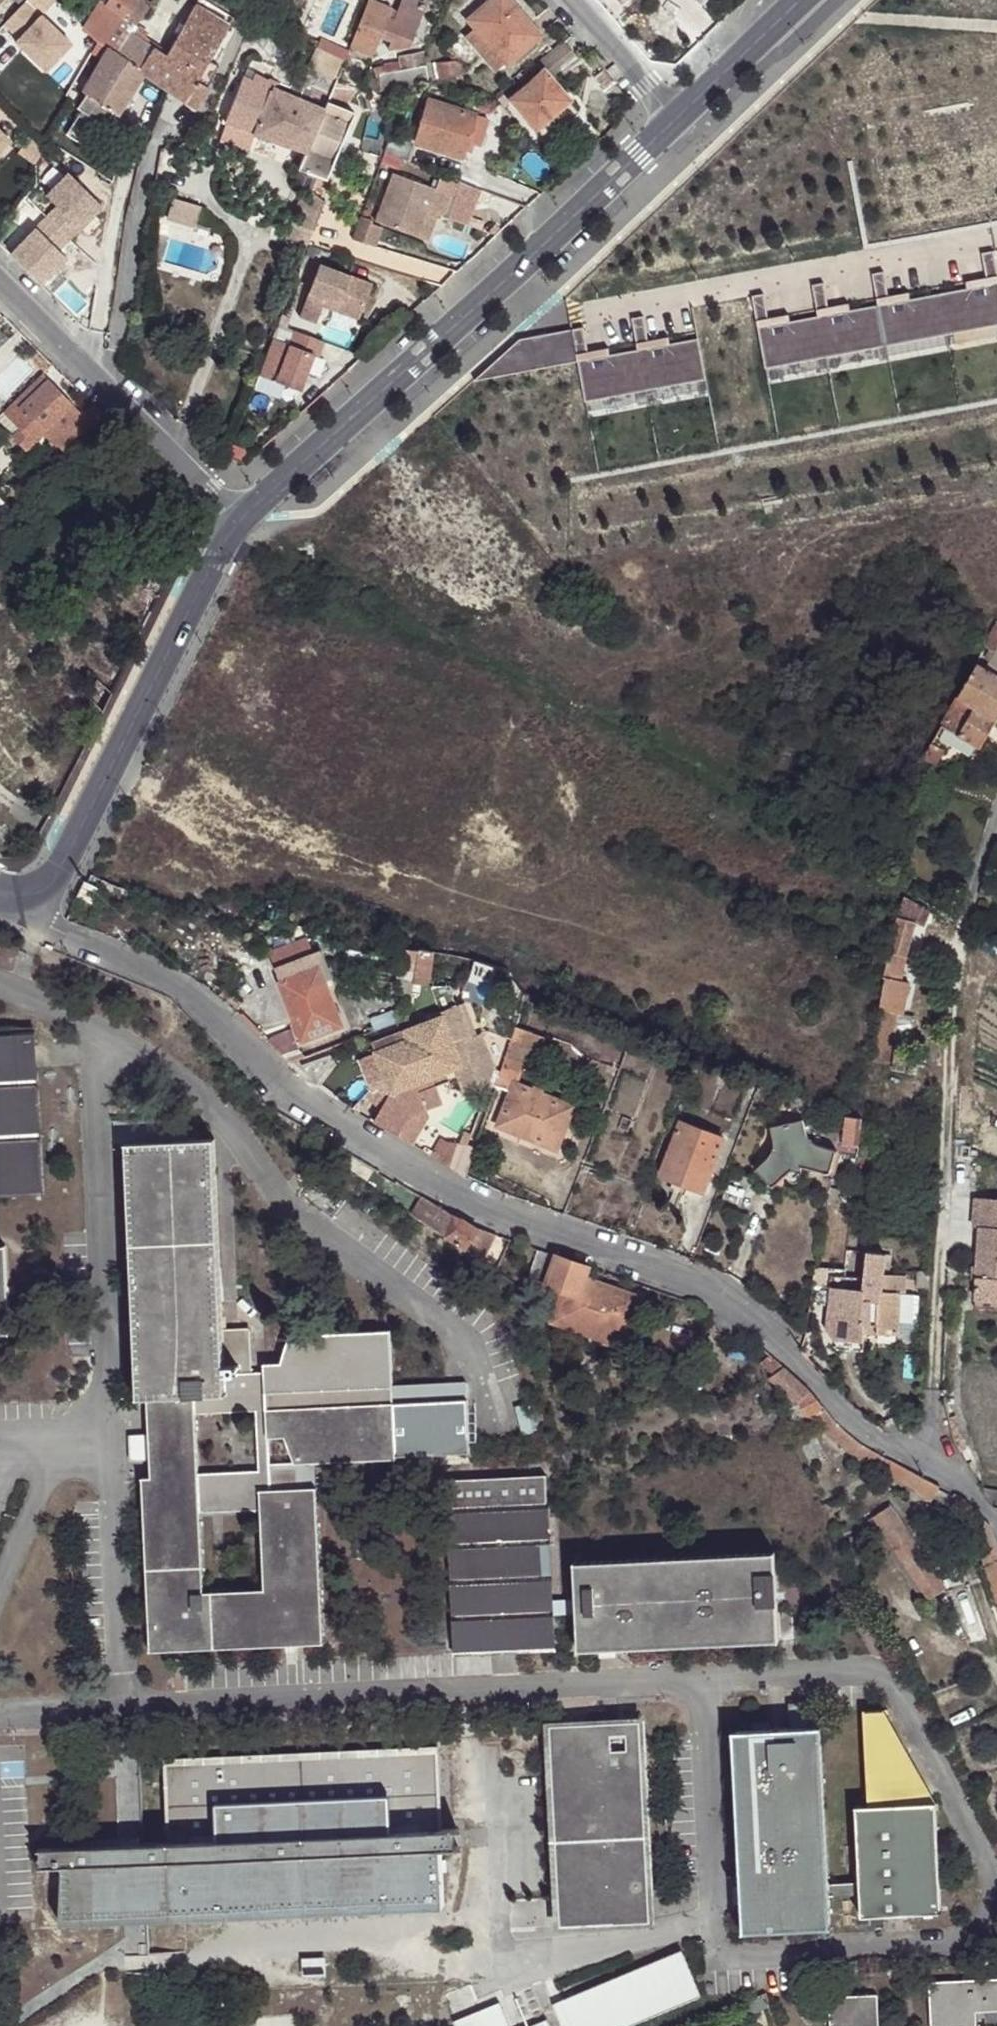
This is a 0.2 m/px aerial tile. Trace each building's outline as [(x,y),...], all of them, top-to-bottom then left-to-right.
[(132,0),(111,0),(108,5),(104,10),(99,7),(85,27),(101,40),(111,49),(130,29),(134,24),(132,23),(136,18),(138,19),(149,5),(141,0),(138,0),(136,3),(132,0)] [(192,7),(227,28),(230,20),(198,0),(195,0),(192,7)] [(364,52),(368,54),(378,34),(385,15),(388,7),(370,0),(366,0),(348,46),(364,52)] [(385,15),(378,34),(391,38),(385,50),(409,45),(425,3),(417,0),(400,0),(393,18),(385,15)] [(501,59),(504,62),(537,33),(508,0),(486,0),(466,18),(473,27),(501,59)] [(102,1),(99,7),(104,10),(108,5),(102,1)] [(192,7),(160,53),(146,75),(166,91),(182,102),(204,66),(208,60),(227,28),(192,7)] [(258,23),(251,19),(247,30),(255,32),(258,23)] [(492,67),(501,59),(473,27),(463,35),(492,67)] [(160,53),(130,29),(111,49),(146,75),(160,53)] [(334,56),(339,42),(321,34),(314,48),(334,56)] [(105,58),(111,49),(101,40),(95,50),(105,58)] [(582,65),(561,41),(535,64),(542,70),(550,79),(558,72),(564,79),(582,65)] [(342,60),(345,53),(348,46),(339,42),(334,56),(340,59),(342,60)] [(345,53),(361,58),(364,52),(348,46),(345,53)] [(340,59),(334,56),(314,48),(306,66),(333,75),(340,59)] [(146,75),(111,49),(105,58),(84,90),(90,96),(112,111),(119,116),(146,75)] [(401,67),(419,63),(425,61),(422,50),(399,55),(401,67)] [(430,60),(433,79),(460,73),(458,64),(453,58),(430,60)] [(217,65),(208,60),(204,66),(213,71),(217,65)] [(373,90),(422,82),(419,63),(401,67),(384,69),(376,75),(365,81),(373,90)] [(376,75),(384,69),(381,64),(372,68),(376,75)] [(527,72),(514,84),(520,91),(542,70),(535,64),(527,72)] [(204,66),(182,102),(193,107),(213,71),(204,66)] [(245,70),(242,77),(253,81),(256,75),(245,70)] [(542,70),(520,91),(510,99),(537,129),(551,117),(568,100),(550,79),(542,70)] [(612,95),(620,89),(604,72),(597,78),(612,95)] [(256,75),(253,81),(267,87),(268,81),(256,75)] [(305,154),(322,110),(299,101),(281,94),(267,87),(253,81),(242,77),(224,122),(254,133),(254,135),(305,154)] [(281,94),(299,101),(302,95),(296,93),(297,91),(284,86),(281,94)] [(503,95),(497,99),(501,103),(507,99),(503,95)] [(86,146),(112,111),(90,96),(65,132),(86,146)] [(341,103),(328,97),(326,101),(339,107),(341,103)] [(464,141),(473,114),(427,100),(413,141),(459,156),(462,150),(464,141)] [(339,107),(326,101),(322,110),(305,154),(299,170),(324,180),(353,113),(339,107)] [(486,118),(473,114),(464,141),(470,144),(477,145),(486,118)] [(558,124),(551,117),(537,129),(544,137),(558,124)] [(376,131),(383,133),(385,123),(379,121),(376,131)] [(381,150),(405,160),(411,147),(406,145),(408,140),(389,134),(381,150)] [(470,144),(464,141),(462,150),(467,152),(470,144)] [(371,222),(414,238),(423,212),(433,215),(442,219),(451,196),(389,173),(371,222)] [(46,217),(70,240),(102,207),(68,174),(46,196),(57,207),(46,217)] [(324,203),(308,189),(292,226),(312,234),(324,203)] [(171,199),(165,218),(193,227),(199,208),(171,199)] [(433,215),(423,212),(414,238),(424,241),(433,215)] [(70,240),(46,217),(9,256),(40,286),(67,259),(59,251),(70,240)] [(369,222),(357,217),(349,237),(373,244),(378,228),(368,224),(369,222)] [(759,299),(773,371),(996,327),(996,254),(989,255),(994,280),(995,286),(974,290),(918,300),(897,305),(896,298),(892,274),(880,276),(885,307),(857,312),(837,316),(835,309),(831,285),(820,287),(825,318),(797,324),(777,327),(776,321),(771,296),(759,299)] [(338,303),(335,309),(358,318),(370,283),(318,264),(299,316),(316,321),(322,304),(325,298),(338,303)] [(973,284),(974,290),(995,286),(994,280),(973,284)] [(917,294),(896,298),(897,305),(918,300),(917,294)] [(322,304),(335,309),(338,303),(325,298),(322,304)] [(856,306),(835,309),(837,316),(857,312),(856,306)] [(776,321),(777,327),(797,324),(796,317),(776,321)] [(564,340),(528,342),(529,351),(536,350),(540,371),(584,363),(592,405),(714,382),(706,341),(677,346),(656,350),(655,344),(651,320),(639,321),(645,352),(617,357),(596,361),(595,354),(592,338),(579,340),(580,342),(572,343),(573,346),(565,348),(564,340)] [(325,340),(278,324),(259,376),(301,391),(314,356),(318,357),(325,340)] [(773,371),(776,386),(996,344),(996,327),(773,371)] [(574,335),(528,342),(564,340),(565,348),(573,346),(572,343),(580,342),(579,340),(592,338),(590,330),(574,335)] [(655,344),(656,350),(677,346),(676,340),(655,344)] [(529,351),(528,342),(497,367),(497,379),(540,371),(536,350),(529,351)] [(595,354),(596,361),(617,357),(615,351),(595,354)] [(50,380),(44,374),(19,399),(24,403),(50,380)] [(103,415),(89,400),(79,411),(76,414),(69,406),(72,403),(50,380),(24,403),(21,406),(43,430),(57,443),(65,435),(75,445),(103,415)] [(714,382),(592,405),(595,420),(716,397),(714,382)] [(24,403),(19,399),(5,411),(11,417),(21,406),(24,403)] [(76,414),(79,411),(72,403),(69,406),(76,414)] [(21,406),(11,417),(33,440),(43,430),(21,406)] [(12,511),(5,503),(0,507),(0,523),(3,520),(7,516),(12,511)] [(26,512),(17,505),(12,511),(7,516),(15,523),(26,512)] [(15,523),(7,516),(3,520),(11,527),(15,523)] [(996,620),(983,646),(993,651),(990,655),(996,659),(996,620)] [(989,673),(996,677),(996,659),(989,673)] [(941,728),(982,751),(996,725),(996,677),(989,673),(978,667),(941,728)] [(944,754),(931,746),(925,760),(937,767),(944,754)] [(101,889),(89,883),(86,883),(80,898),(94,905),(101,889)] [(885,977),(870,1063),(888,1067),(893,1038),(907,1041),(910,1026),(895,1023),(897,1013),(901,1013),(906,983),(899,981),(915,924),(924,926),(927,911),(902,900),(887,952),(882,976),(885,977)] [(271,968),(275,979),(316,963),(322,978),(326,977),(316,950),(271,968)] [(426,991),(429,957),(414,955),(410,988),(426,991)] [(293,1013),(302,1038),(339,1023),(322,978),(316,963),(275,979),(288,1014),(293,1013)] [(458,1008),(456,1001),(440,1008),(442,1014),(458,1008)] [(382,1110),(374,1123),(397,1137),(409,1116),(426,1110),(442,1104),(434,1083),(446,1079),(445,1075),(456,1071),(465,1095),(478,1090),(480,1084),(495,1089),(500,1073),(495,1071),(481,1036),(476,1038),(463,1006),(458,1008),(442,1014),(443,1019),(369,1048),(372,1056),(356,1062),(365,1086),(370,1091),(386,1104),(382,1110)] [(293,1013),(288,1014),(290,1020),(297,1040),(302,1038),(293,1013)] [(554,1035),(519,1021),(500,1073),(495,1089),(494,1089),(510,1096),(499,1123),(558,1147),(576,1105),(524,1082),(538,1046),(548,1050),(554,1035)] [(42,1193),(34,1034),(0,1035),(0,1195),(42,1193)] [(280,1053),(287,1060),(304,1054),(295,1047),(280,1053)] [(339,1065),(335,1055),(303,1066),(301,1061),(291,1064),(310,1083),(323,1087),(339,1065)] [(382,1110),(386,1104),(370,1091),(367,1094),(382,1110)] [(359,1114),(365,1107),(359,1102),(352,1110),(359,1114)] [(409,1116),(397,1137),(410,1144),(428,1114),(426,1110),(409,1116)] [(863,1121),(855,1118),(845,1115),(844,1127),(841,1155),(858,1158),(863,1121)] [(224,1401),(223,1376),(223,1364),(221,1327),(213,1140),(185,1141),(184,1118),(130,1120),(131,1143),(126,1143),(137,1404),(147,1404),(195,1402),(224,1401)] [(804,1132),(801,1119),(770,1129),(771,1138),(773,1144),(771,1153),(766,1161),(755,1172),(771,1188),(789,1170),(799,1173),(801,1166),(827,1174),(834,1150),(819,1146),(813,1145),(807,1139),(804,1132)] [(726,1142),(684,1126),(663,1179),(705,1194),(726,1142)] [(439,1161),(445,1141),(440,1138),(430,1156),(439,1161)] [(448,1167),(456,1142),(445,1141),(439,1161),(448,1167)] [(423,1197),(410,1216),(448,1244),(450,1241),(459,1247),(457,1250),(464,1253),(483,1260),(496,1234),(478,1227),(462,1218),(462,1220),(440,1207),(435,1204),(431,1201),(423,1197)] [(977,1276),(996,1278),(996,1200),(982,1199),(977,1276)] [(556,1257),(521,1244),(516,1257),(530,1262),(532,1257),(543,1261),(542,1266),(551,1270),(556,1257)] [(8,1333),(5,1247),(0,1247),(0,1334),(8,1333)] [(885,1273),(887,1255),(867,1253),(865,1272),(885,1273)] [(556,1257),(551,1270),(546,1285),(563,1293),(557,1311),(574,1317),(573,1322),(624,1341),(640,1298),(596,1283),(594,1288),(586,1285),(587,1278),(591,1268),(556,1257)] [(904,1293),(906,1276),(885,1275),(885,1273),(865,1272),(863,1290),(832,1288),(827,1329),(835,1340),(864,1342),(864,1333),(864,1327),(877,1327),(877,1334),(898,1334),(899,1318),(900,1293),(904,1293)] [(977,1276),(976,1276),(974,1299),(996,1301),(996,1278),(977,1276)] [(596,1283),(587,1278),(586,1285),(594,1288),(596,1283)] [(900,1293),(899,1318),(919,1319),(919,1294),(904,1293),(900,1293)] [(974,1299),(974,1307),(996,1309),(996,1301),(974,1299)] [(574,1317),(557,1311),(553,1323),(622,1349),(624,1341),(573,1322),(574,1317)] [(237,1375),(251,1374),(249,1326),(221,1327),(223,1364),(236,1364),(237,1375)] [(316,1461),(356,1459),(395,1458),(394,1452),(393,1399),(391,1383),(389,1331),(324,1334),(290,1336),(281,1363),(265,1364),(265,1374),(268,1437),(285,1436),(295,1462),(316,1461)] [(811,1395),(771,1358),(763,1368),(776,1379),(771,1384),(798,1409),(800,1407),(811,1395)] [(223,1376),(237,1375),(236,1364),(223,1364),(223,1376)] [(268,1437),(265,1374),(251,1374),(237,1375),(223,1376),(224,1401),(195,1402),(196,1410),(255,1409),(257,1472),(200,1473),(201,1511),(259,1509),(258,1490),(271,1489),(270,1463),(268,1437)] [(465,1397),(464,1380),(410,1382),(410,1399),(465,1397)] [(410,1382),(391,1383),(393,1399),(410,1399),(410,1382)] [(822,1410),(811,1395),(800,1407),(808,1418),(818,1415),(822,1410)] [(393,1399),(394,1452),(467,1448),(465,1397),(410,1399),(393,1399)] [(270,1463),(271,1489),(258,1490),(259,1509),(262,1589),(204,1590),(201,1511),(200,1473),(196,1410),(195,1402),(147,1404),(151,1477),(142,1478),(148,1649),(323,1641),(316,1461),(295,1462),(270,1463)] [(787,1415),(793,1423),(808,1418),(800,1407),(798,1409),(789,1411),(787,1415)] [(826,1414),(818,1415),(810,1422),(852,1459),(914,1492),(930,1503),(938,1488),(869,1452),(834,1424),(826,1414)] [(445,1480),(454,1655),(555,1649),(553,1614),(552,1599),(545,1475),(445,1480)] [(976,1486),(988,1502),(996,1504),(996,1489),(976,1486)] [(947,1592),(889,1509),(868,1524),(925,1607),(947,1592)] [(577,1612),(579,1649),(777,1640),(775,1552),(575,1562),(576,1597),(577,1612)] [(576,1597),(552,1599),(553,1614),(577,1612),(576,1597)] [(744,1931),(830,1927),(829,1895),(829,1883),(819,1702),(790,1703),(791,1728),(734,1731),(744,1931)] [(861,1894),(862,1915),(941,1911),(935,1802),(883,1709),(865,1710),(870,1806),(856,1806),(860,1882),(861,1894)] [(637,1722),(597,1725),(599,1745),(639,1742),(637,1722)] [(597,1725),(544,1729),(556,1900),(609,1897),(611,1925),(652,1922),(639,1742),(599,1745),(597,1725)] [(437,1835),(433,1751),(159,1761),(162,1843),(131,1845),(131,1841),(119,1842),(120,1846),(78,1847),(78,1848),(69,1848),(29,1849),(30,1868),(50,1868),(52,1926),(56,1920),(116,1916),(115,1904),(164,1902),(165,1914),(419,1905),(440,1911),(438,1853),(449,1851),(449,1834),(437,1835)] [(119,1842),(131,1841),(131,1837),(69,1840),(69,1848),(78,1848),(78,1847),(120,1846),(119,1842)] [(556,1900),(558,1929),(611,1925),(609,1897),(556,1900)] [(681,1952),(552,2006),(561,2025),(623,2025),(699,1995),(681,1952)] [(976,2011),(996,2010),(996,1980),(930,1982),(932,2025),(977,2025),(976,2011)] [(878,1995),(829,1997),(831,2025),(879,2025),(878,1995)] [(496,2006),(453,2024),(454,2025),(504,2025),(496,2006)] [(977,2025),(996,2025),(996,2010),(976,2011),(977,2025)]
